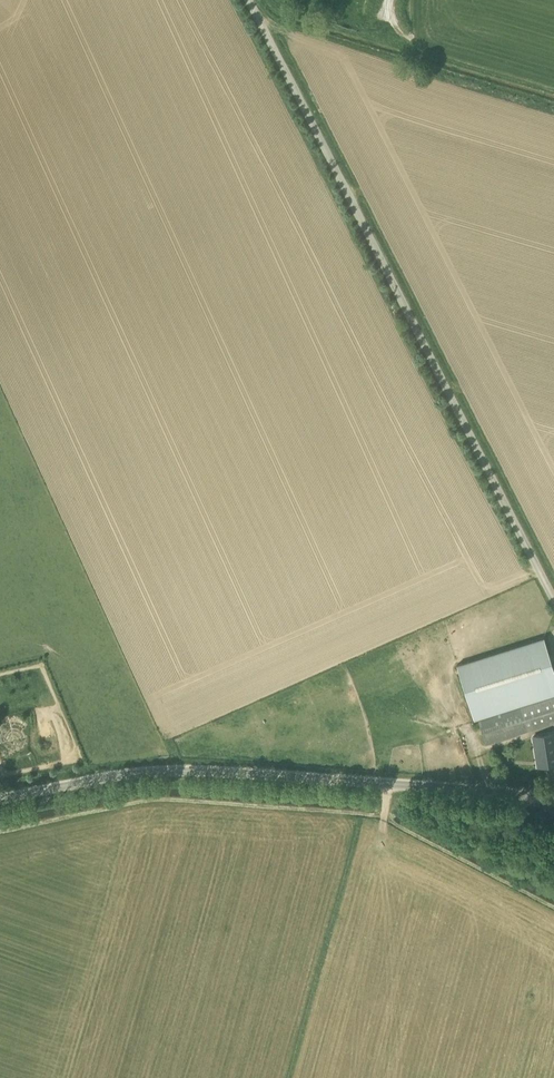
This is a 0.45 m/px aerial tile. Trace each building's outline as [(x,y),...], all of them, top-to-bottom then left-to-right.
[(543,637),(456,664),(474,721),(478,720),(485,744),(553,723),(553,671),(543,637)] [(533,736),(538,766),(553,763),(553,738),(553,733),(533,736)]
